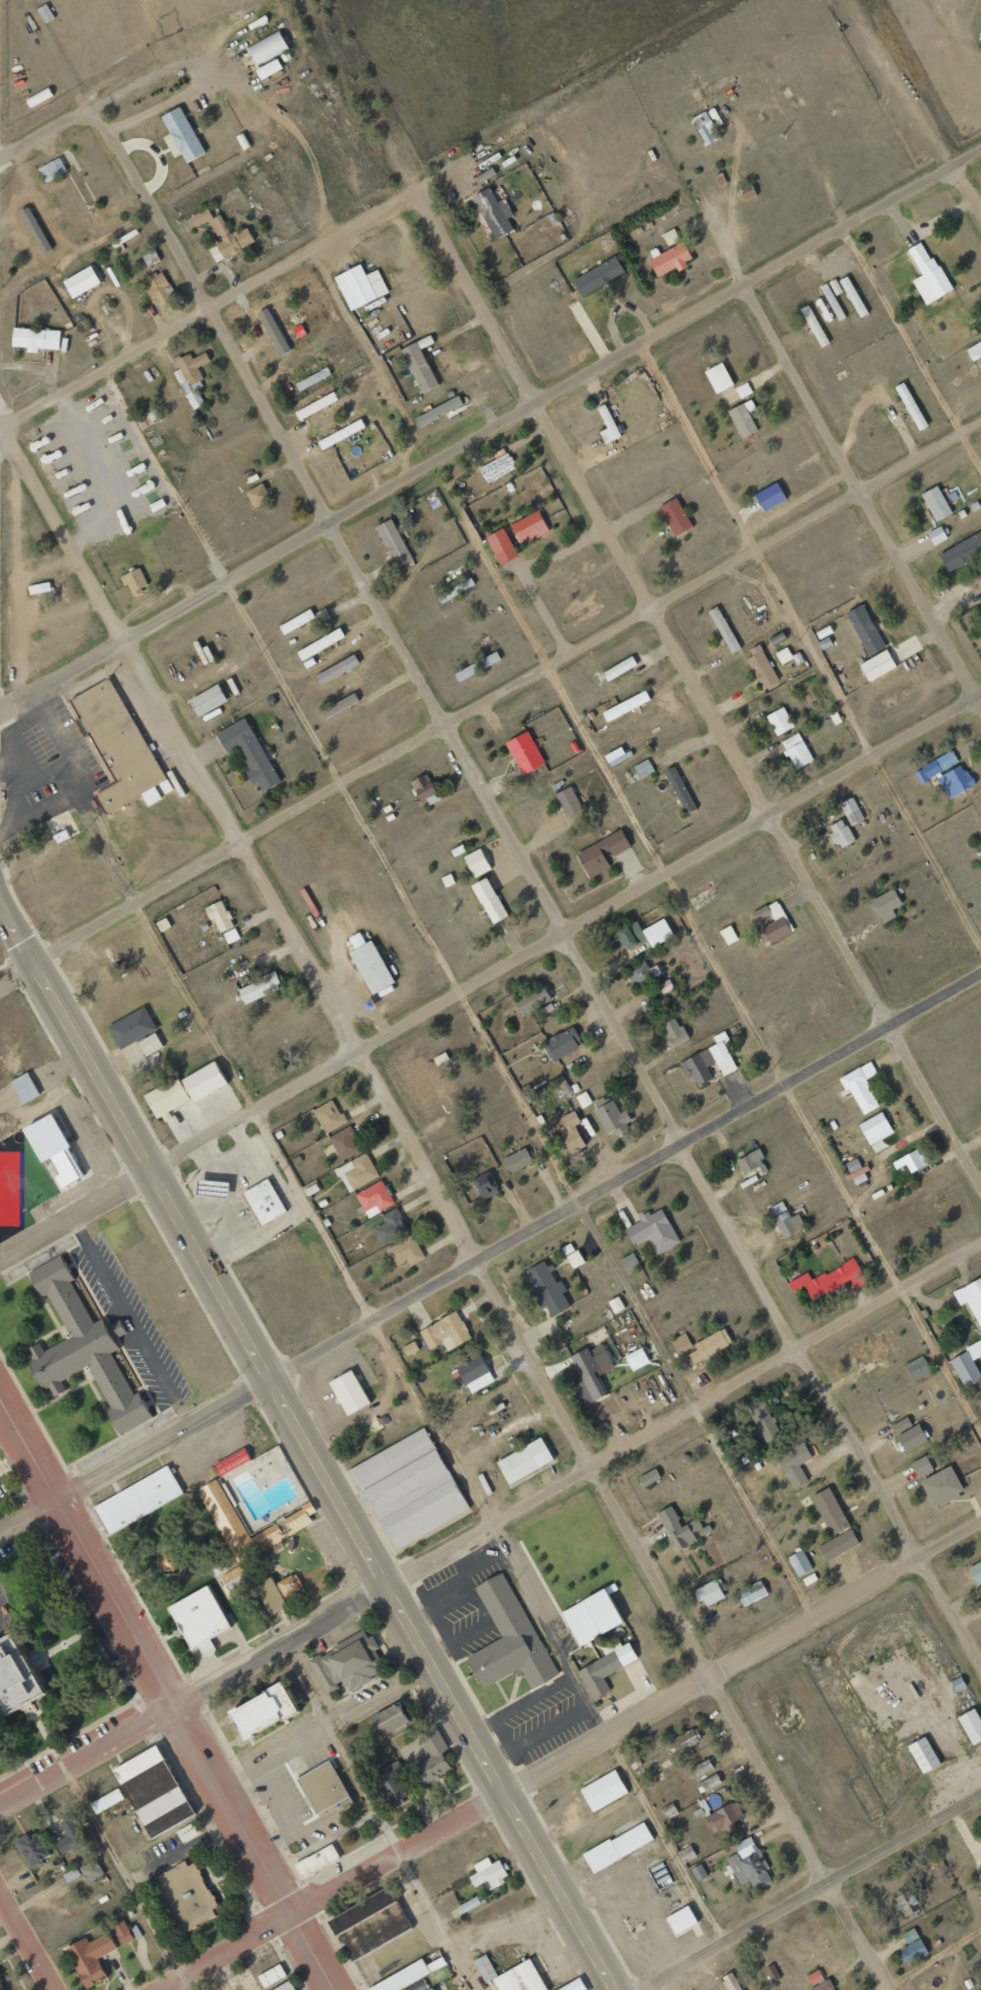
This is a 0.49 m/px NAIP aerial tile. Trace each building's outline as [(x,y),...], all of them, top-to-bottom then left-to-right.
[(288,52),(281,32),(248,45),(255,65),(288,52)] [(259,79),(282,70),(278,59),(255,68),(259,79)] [(161,115),(185,163),(204,154),(181,106),(161,115)] [(705,146),(720,139),(706,111),(692,118),(705,146)] [(45,182),(67,173),(61,158),(39,167),(45,182)] [(512,231),(507,218),(512,215),(505,198),(497,202),(490,187),(473,195),(493,239),(512,231)] [(209,248),(216,264),(243,252),(241,248),(254,242),(247,227),(230,235),(221,215),(210,220),(221,242),(209,248)] [(662,234),(668,246),(680,239),(673,228),(662,234)] [(951,291),(924,241),(907,249),(921,275),(912,280),(925,305),(951,291)] [(656,276),(677,268),(692,262),(685,244),(648,258),(656,276)] [(143,254),(146,265),(158,261),(155,250),(143,254)] [(581,297),(625,274),(616,256),(572,279),(581,297)] [(365,275),(360,264),(334,276),(350,311),(388,292),(377,269),(365,275)] [(100,283),(91,266),(63,281),(72,298),(100,283)] [(168,301),(163,287),(169,285),(162,270),(147,277),(150,286),(145,288),(151,301),(158,298),(161,304),(168,301)] [(869,314),(848,275),(839,280),(859,319),(869,314)] [(842,292),(836,279),(829,282),(835,295),(842,292)] [(821,348),(829,343),(807,305),(799,309),(821,348)] [(297,338),(305,335),(301,324),(292,328),(297,338)] [(59,350),(60,330),(13,328),(12,346),(26,347),(26,352),(37,353),(37,349),(59,350)] [(416,341),(419,349),(434,343),(430,335),(416,341)] [(972,361),(980,356),(980,341),(965,350),(972,361)] [(421,394),(438,386),(417,342),(401,349),(421,394)] [(175,360),(179,369),(175,371),(192,408),(203,403),(197,389),(205,386),(196,367),(210,362),(205,352),(192,358),(190,354),(175,360)] [(317,367),(312,361),(298,375),(303,380),(317,367)] [(733,385),(722,362),(704,371),(715,394),(733,385)] [(331,374),(327,367),(295,384),(299,391),(331,374)] [(927,427),(904,382),(895,387),(918,432),(927,427)] [(295,412),(299,420),(337,400),(333,391),(295,412)] [(463,406),(459,396),(415,417),(419,426),(463,406)] [(741,439),(757,431),(748,413),(756,409),(751,399),(728,411),(741,439)] [(606,429),(599,431),(604,444),(619,438),(606,404),(597,407),(606,429)] [(137,416),(141,428),(157,423),(154,412),(137,416)] [(317,439),(320,447),(366,430),(363,421),(317,439)] [(486,483),(516,470),(509,454),(479,466),(486,483)] [(754,493),(763,511),(785,500),(777,482),(754,493)] [(951,513),(938,485),(921,492),(934,521),(951,513)] [(691,527),(677,497),(659,506),(674,535),(691,527)] [(549,533),(540,511),(510,523),(519,545),(549,533)] [(412,559),(392,518),(375,526),(395,567),(412,559)] [(926,533),(933,545),(947,538),(940,525),(926,533)] [(499,564),(517,556),(504,527),(486,535),(499,564)] [(980,530),(938,555),(948,572),(980,552),(980,531),(980,530)] [(128,584),(132,593),(147,587),(139,567),(119,575),(123,585),(128,584)] [(475,586),(471,576),(446,585),(449,591),(438,595),(440,601),(475,586)] [(29,593),(51,591),(50,582),(28,584),(29,593)] [(846,612),(869,656),(885,647),(862,604),(846,612)] [(739,650),(720,605),(710,609),(729,654),(739,650)] [(279,625),(284,635),(315,617),(309,608),(279,625)] [(296,651),(301,661),(345,636),(339,627),(296,651)] [(749,649),(752,656),(747,658),(761,687),(778,679),(760,643),(749,649)] [(775,653),(781,665),(793,658),(787,647),(775,653)] [(859,664),(868,681),(896,667),(886,649),(859,664)] [(476,672),(501,660),(496,651),(472,663),(476,672)] [(315,673),(320,684),(360,665),(355,655),(315,673)] [(637,664),(632,655),(602,672),(607,681),(637,664)] [(458,681),(476,674),(472,665),(454,672),(458,681)] [(72,688),(118,768),(94,782),(107,803),(167,769),(109,667),(72,688)] [(196,716),(227,702),(218,684),(188,698),(196,716)] [(650,702),(645,692),(602,710),(606,720),(650,702)] [(323,717),(359,703),(356,693),(320,707),(323,717)] [(766,715),(776,735),(794,727),(784,706),(766,715)] [(216,732),(226,752),(238,746),(249,769),(246,771),(253,785),(258,783),(262,791),(278,783),(247,717),(216,732)] [(545,764),(529,730),(506,741),(522,775),(545,764)] [(781,740),(794,769),(812,761),(800,732),(781,740)] [(913,771),(919,782),(958,762),(952,751),(913,771)] [(654,771),(648,759),(633,766),(640,778),(654,771)] [(973,786),(963,764),(938,776),(948,798),(973,786)] [(696,808),(674,766),(664,771),(685,814),(696,808)] [(418,800),(435,794),(427,774),(410,780),(418,800)] [(555,793),(567,818),(582,811),(570,786),(555,793)] [(864,818),(852,796),(839,803),(851,825),(864,818)] [(53,823),(57,833),(71,827),(67,817),(53,823)] [(854,841),(844,818),(827,826),(835,843),(839,841),(841,847),(854,841)] [(576,850),(587,877),(609,868),(603,853),(610,850),(612,855),(629,848),(622,831),(576,850)] [(490,870),(482,848),(463,855),(472,877),(490,870)] [(442,877),(445,887),(454,884),(451,874),(442,877)] [(473,884),(490,924),(506,917),(489,877),(473,884)] [(896,916),(892,909),(901,904),(893,888),(870,900),(882,923),(896,916)] [(218,933),(234,926),(222,900),(206,907),(218,933)] [(766,945),(792,933),(778,900),(751,912),(766,945)] [(156,922),(160,932),(171,927),(166,918),(156,922)] [(641,930),(636,921),(608,935),(614,947),(622,943),(626,950),(647,939),(651,947),(673,936),(664,918),(641,930)] [(738,939),(731,924),(719,930),(727,945),(738,939)] [(228,944),(240,938),(235,927),(223,933),(228,944)] [(353,948),(365,942),(360,932),(348,937),(353,948)] [(372,995),(395,983),(371,940),(349,952),(372,995)] [(649,968),(646,962),(626,971),(634,988),(662,974),(657,964),(649,968)] [(237,988),(244,1004),(282,988),(276,972),(237,988)] [(660,994),(673,989),(669,980),(657,985),(660,994)] [(550,1001),(543,984),(513,997),(520,1014),(550,1001)] [(110,1014),(122,1037),(158,1018),(146,996),(110,1014)] [(660,1025),(671,1047),(687,1039),(676,1017),(660,1025)] [(552,1061),(581,1046),(571,1027),(543,1041),(552,1061)] [(737,1070),(726,1046),(731,1044),(725,1031),(712,1036),(716,1045),(682,1061),(694,1088),(713,1079),(707,1066),(716,1062),(723,1076),(737,1070)] [(162,1048),(156,1033),(138,1040),(143,1055),(162,1048)] [(144,1083),(158,1109),(228,1072),(216,1050),(180,1069),(178,1065),(144,1083)] [(13,1068),(26,1091),(41,1083),(29,1060),(13,1068)] [(838,1078),(846,1092),(850,1090),(863,1115),(879,1107),(866,1079),(877,1073),(871,1062),(838,1078)] [(39,1095),(27,1072),(10,1081),(22,1104),(39,1095)] [(592,1103),(586,1091),(576,1096),(582,1108),(592,1103)] [(28,1113),(45,1145),(52,1141),(62,1160),(54,1164),(61,1175),(82,1164),(66,1135),(73,1132),(55,1098),(28,1113)] [(613,1099),(593,1110),(608,1137),(628,1125),(613,1099)] [(324,1133),(345,1124),(335,1100),(314,1109),(324,1133)] [(559,1118),(563,1126),(559,1129),(570,1154),(585,1147),(575,1125),(580,1123),(575,1111),(559,1118)] [(868,1144),(893,1134),(884,1112),(859,1123),(868,1144)] [(361,1150),(349,1126),(328,1137),(341,1161),(361,1150)] [(501,1158),(509,1174),(532,1163),(525,1147),(501,1158)] [(910,1173),(929,1163),(921,1147),(892,1162),(896,1169),(906,1164),(910,1173)] [(765,1164),(759,1150),(736,1159),(742,1173),(765,1164)] [(378,1179),(368,1154),(335,1167),(341,1182),(347,1179),(352,1189),(378,1179)] [(199,1164),(197,1182),(230,1184),(231,1166),(199,1164)] [(244,1180),(263,1215),(287,1201),(268,1167),(244,1180)] [(481,1199),(499,1193),(491,1171),(473,1178),(481,1199)] [(196,1196),(227,1197),(228,1182),(197,1180),(196,1196)] [(355,1195),(368,1218),(394,1204),(381,1180),(355,1195)] [(772,1219),(781,1239),(805,1228),(798,1213),(790,1217),(783,1201),(770,1207),(775,1218),(772,1219)] [(409,1233),(398,1208),(382,1214),(385,1223),(375,1227),(382,1244),(409,1233)] [(680,1242),(662,1209),(650,1215),(649,1211),(638,1217),(640,1221),(625,1230),(633,1245),(648,1237),(658,1254),(680,1242)] [(410,1266),(424,1259),(413,1235),(386,1248),(394,1265),(407,1259),(410,1266)] [(30,1261),(43,1286),(49,1283),(69,1321),(48,1331),(45,1324),(25,1335),(30,1346),(25,1348),(41,1378),(46,1375),(53,1387),(68,1379),(62,1368),(91,1354),(113,1397),(108,1399),(120,1423),(156,1404),(144,1380),(135,1384),(113,1342),(121,1338),(116,1328),(128,1322),(120,1305),(110,1310),(107,1304),(94,1311),(73,1271),(80,1268),(66,1242),(30,1261)] [(584,1263),(578,1250),(566,1256),(572,1268),(584,1263)] [(620,1259),(626,1273),(640,1267),(633,1253),(620,1259)] [(811,1301),(850,1281),(854,1289),(866,1283),(854,1258),(811,1280),(808,1273),(787,1283),(792,1291),(803,1285),(811,1301)] [(525,1271),(535,1289),(531,1291),(540,1309),(545,1306),(551,1317),(569,1307),(561,1292),(566,1290),(561,1280),(557,1282),(545,1260),(525,1271)] [(953,1291),(959,1305),(967,1302),(979,1328),(980,1327),(980,1278),(953,1291)] [(614,1313),(625,1307),(619,1295),(608,1302),(614,1313)] [(428,1349),(450,1339),(454,1347),(470,1339),(457,1312),(419,1329),(428,1349)] [(696,1350),(688,1355),(694,1365),(732,1343),(723,1328),(693,1344),(696,1350)] [(671,1340),(677,1354),(692,1348),(686,1333),(671,1340)] [(980,1355),(980,1339),(965,1347),(971,1359),(980,1355)] [(402,1347),(406,1357),(419,1351),(415,1341),(402,1347)] [(572,1356),(591,1401),(605,1395),(597,1376),(613,1369),(602,1343),(572,1356)] [(624,1356),(632,1371),(649,1363),(642,1348),(624,1356)] [(967,1351),(949,1361),(965,1389),(980,1379),(980,1377),(967,1351)] [(470,1394),(494,1381),(478,1354),(455,1367),(470,1394)] [(905,1365),(914,1381),(932,1372),(923,1355),(905,1365)] [(329,1370),(349,1406),(373,1393),(353,1357),(329,1370)] [(764,1445),(779,1439),(765,1400),(749,1406),(764,1445)] [(912,1426),(907,1417),(891,1425),(896,1435),(912,1426)] [(896,1436),(905,1453),(927,1441),(918,1424),(896,1436)] [(346,1469),(355,1489),(435,1449),(425,1430),(346,1469)] [(496,1462),(508,1485),(553,1461),(541,1438),(496,1462)] [(812,1457),(802,1441),(775,1458),(794,1489),(808,1480),(799,1466),(812,1457)] [(213,1464),(219,1477),(251,1460),(244,1448),(213,1464)] [(468,1511),(438,1450),(362,1488),(393,1549),(468,1511)] [(93,1495),(108,1521),(183,1479),(169,1453),(93,1495)] [(911,1463),(918,1478),(934,1471),(926,1455),(911,1463)] [(920,1482),(934,1508),(964,1492),(950,1466),(920,1482)] [(638,1477),(643,1487),(661,1478),(655,1468),(638,1477)] [(197,1491),(227,1546),(246,1535),(216,1480),(197,1491)] [(847,1529),(830,1488),(812,1496),(829,1536),(847,1529)] [(657,1513),(676,1550),(708,1534),(700,1517),(681,1526),(671,1506),(657,1513)] [(249,1539),(258,1554),(284,1538),(275,1523),(249,1539)] [(824,1561),(858,1546),(852,1530),(817,1545),(824,1561)] [(797,1577),(812,1569),(802,1550),(787,1557),(797,1577)] [(474,1576),(500,1626),(467,1643),(484,1676),(522,1656),(531,1675),(557,1662),(504,1560),(474,1576)] [(976,1585),(980,1583),(980,1561),(968,1567),(976,1585)] [(297,1563),(278,1574),(273,1566),(255,1576),(272,1607),(291,1596),(287,1588),(305,1578),(297,1563)] [(240,1587),(249,1584),(242,1566),(221,1574),(229,1597),(242,1592),(240,1587)] [(168,1591),(192,1635),(231,1613),(207,1570),(168,1591)] [(703,1607),(726,1596),(717,1578),(694,1589),(703,1607)] [(743,1606),(768,1594),(761,1579),(736,1591),(743,1606)] [(622,1623),(608,1594),(617,1589),(614,1583),(560,1611),(579,1646),(622,1623)] [(10,1695),(52,1671),(18,1611),(0,1621),(0,1678),(10,1695)] [(308,1651),(325,1685),(340,1678),(338,1673),(342,1671),(344,1675),(347,1674),(350,1679),(371,1668),(369,1664),(385,1656),(377,1640),(382,1638),(376,1624),(368,1628),(365,1622),(308,1651)] [(637,1659),(629,1642),(622,1645),(619,1640),(601,1649),(605,1656),(578,1669),(593,1700),(611,1692),(603,1676),(637,1659)] [(295,1710),(281,1682),(227,1710),(241,1738),(295,1710)] [(371,1715),(382,1738),(409,1725),(398,1703),(371,1715)] [(980,1740),(980,1721),(974,1707),(957,1717),(972,1745),(980,1740)] [(418,1735),(429,1757),(413,1765),(423,1785),(451,1771),(442,1752),(447,1749),(436,1726),(418,1735)] [(666,1739),(671,1753),(700,1742),(695,1728),(666,1739)] [(908,1744),(921,1773),(939,1765),(926,1736),(908,1744)] [(149,1839),(194,1816),(157,1745),(113,1768),(149,1839)] [(298,1766),(318,1801),(349,1783),(330,1748),(298,1766)] [(633,1770),(642,1765),(635,1751),(626,1756),(633,1770)] [(687,1770),(692,1779),(713,1768),(708,1758),(687,1770)] [(408,1799),(397,1777),(405,1774),(399,1762),(374,1775),(389,1808),(408,1799)] [(627,1793),(615,1769),(579,1788),(592,1812),(627,1793)] [(721,1782),(715,1773),(696,1784),(701,1793),(721,1782)] [(124,1799),(118,1788),(90,1803),(96,1814),(124,1799)] [(732,1820),(743,1815),(737,1801),(706,1815),(714,1833),(727,1827),(730,1833),(736,1830),(732,1820)] [(66,1836),(54,1841),(59,1853),(85,1842),(74,1815),(59,1821),(66,1836)] [(593,1873),(653,1840),(643,1821),(582,1854),(593,1873)] [(30,1871),(43,1864),(41,1859),(49,1855),(35,1830),(14,1842),(30,1871)] [(734,1844),(737,1853),(727,1858),(740,1885),(750,1880),(755,1890),(772,1882),(766,1869),(767,1869),(752,1836),(734,1844)] [(293,1862),(300,1877),(339,1859),(333,1845),(293,1862)] [(488,1889),(510,1878),(501,1859),(491,1864),(488,1857),(473,1865),(476,1872),(469,1876),(474,1887),(485,1882),(488,1889)] [(215,1915),(211,1907),(215,1905),(190,1858),(156,1876),(159,1882),(154,1885),(177,1928),(184,1925),(187,1930),(215,1915)] [(80,1867),(87,1882),(103,1874),(96,1859),(80,1867)] [(690,1869),(697,1881),(707,1876),(701,1863),(690,1869)] [(411,1930),(389,1888),(328,1919),(350,1962),(411,1930)] [(920,1909),(915,1889),(894,1895),(899,1914),(920,1909)] [(462,1913),(486,1902),(482,1894),(459,1904),(462,1913)] [(673,1933),(696,1925),(689,1906),(666,1915),(673,1933)] [(113,1924),(120,1945),(133,1941),(126,1920),(113,1924)] [(902,1934),(907,1945),(898,1949),(905,1964),(927,1954),(915,1928),(902,1934)] [(83,1989),(106,1978),(98,1958),(116,1949),(109,1933),(88,1941),(87,1938),(65,1947),(83,1989)] [(483,1981),(496,1976),(487,1954),(474,1959),(483,1981)] [(530,1958),(492,1978),(499,1989),(546,1989),(530,1958)] [(367,1989),(398,1989),(430,1973),(423,1959),(366,1988),(367,1989)] [(764,1968),(771,1982),(780,1978),(772,1964),(764,1968)] [(823,1979),(818,1969),(806,1975),(812,1986),(823,1979)] [(580,1978),(558,1989),(586,1989),(580,1978)] [(828,1979),(809,1989),(810,1989),(834,1989),(828,1979)] [(290,1980),(272,1989),(296,1989),(290,1980)]
